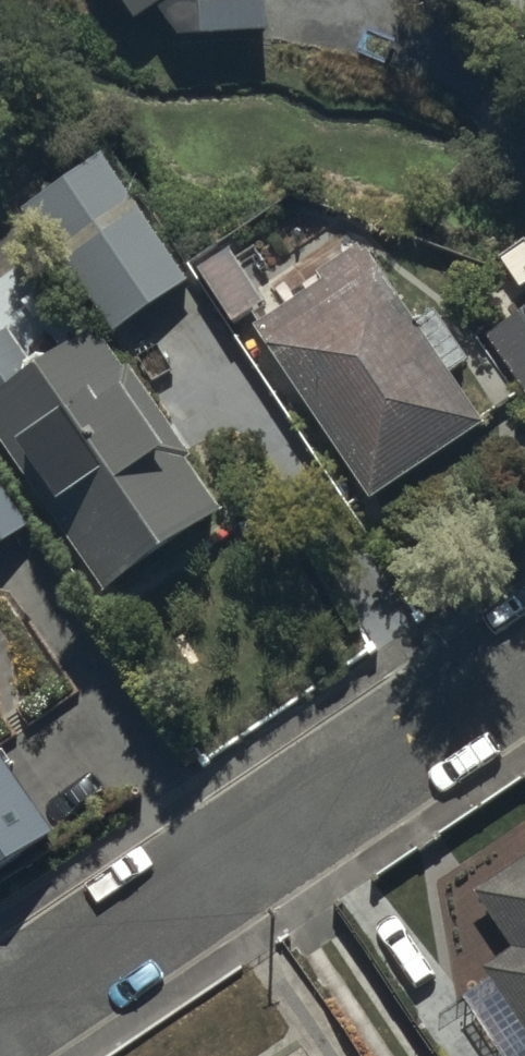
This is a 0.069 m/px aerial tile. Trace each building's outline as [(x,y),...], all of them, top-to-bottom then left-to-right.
[(132,23),(160,6),(177,34),(267,31),(266,0),(118,0),(132,23)] [(18,185),(107,313),(181,263),(92,134),(18,185)] [(225,228),(192,247),(225,304),(258,285),(225,228)] [(367,478),(476,404),(443,356),(464,342),(420,278),(401,290),(363,234),(356,238),(351,231),(314,256),(319,264),(253,309),(367,478)] [(524,387),(524,295),(482,324),(524,387)] [(101,576),(218,495),(185,447),(196,439),(127,340),(117,347),(91,309),(20,359),(0,330),(0,429),(101,576)] [(49,816),(0,746),(0,850),(49,816)] [(472,878),(509,932),(478,953),(486,965),(461,983),(512,1055),(524,1046),(524,841),(472,878)] [(298,1027),(256,1055),(318,1055),(298,1027)]
